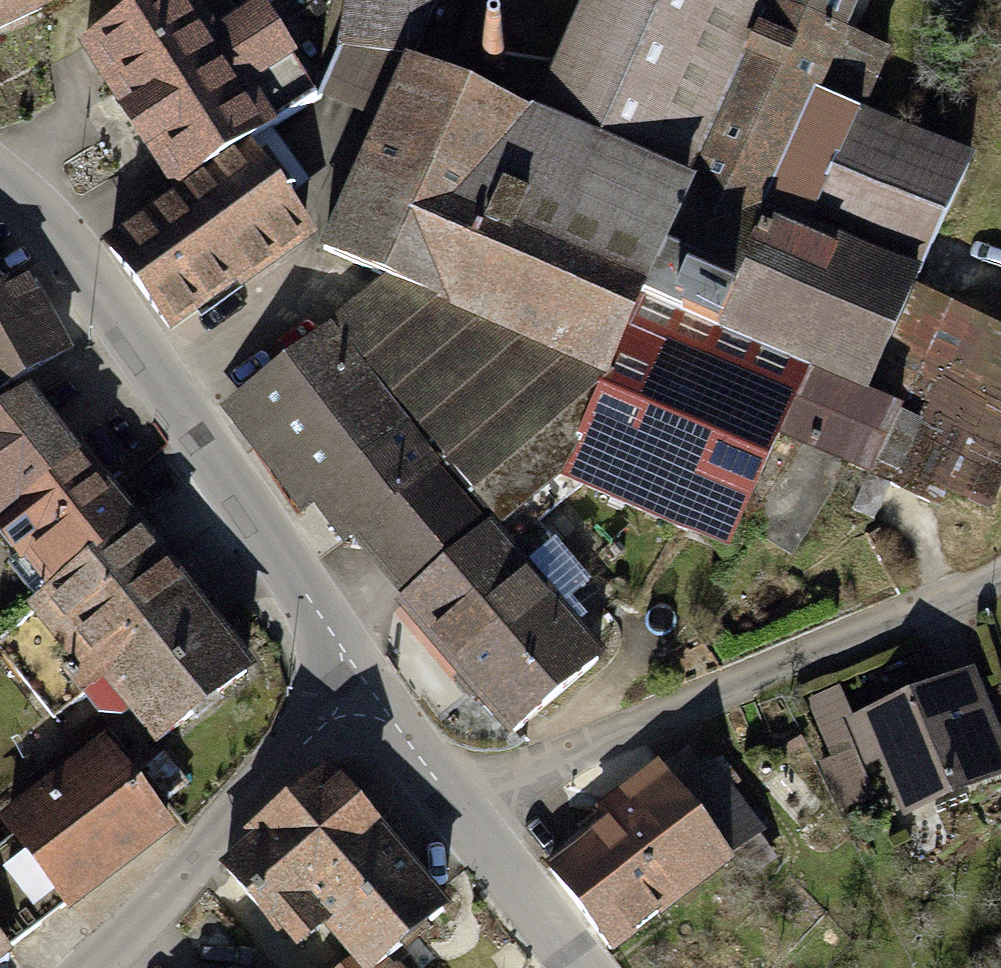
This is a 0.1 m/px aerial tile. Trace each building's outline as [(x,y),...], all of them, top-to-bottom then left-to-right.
[(37,0),(0,0),(0,29),(41,11),(40,7),(37,0)] [(130,117),(221,58),(226,65),(274,34),(259,11),(239,24),(224,0),(156,0),(84,46),(130,117)] [(764,28),(725,11),(730,0),(609,0),(584,56),(589,58),(581,77),(575,75),(573,80),(518,56),(521,48),(483,31),(467,68),(503,85),(494,104),(408,65),(324,250),(386,278),(602,375),(686,190),(690,191),(694,183),(764,28)] [(339,46),(411,60),(438,0),(347,0),(339,46)] [(694,183),(760,215),(762,211),(916,280),(969,165),(859,115),(886,54),(841,34),(857,0),(776,0),(764,28),(694,183)] [(246,146),(316,102),(274,34),(226,65),(221,58),(130,117),(175,189),(246,146)] [(246,146),(110,249),(170,330),(175,326),(173,324),(235,282),(238,285),(300,238),(304,227),(246,146)] [(686,190),(639,295),(717,332),(719,327),(802,364),(801,367),(863,397),(916,280),(762,211),(760,215),(694,183),(690,191),(686,190)] [(66,353),(20,276),(0,288),(0,391),(66,353)] [(314,337),(321,344),(334,334),(464,504),(490,533),(559,475),(727,551),(780,433),(770,428),(801,367),(802,364),(719,327),(717,332),(639,295),(602,375),(386,278),(314,337)] [(780,433),(801,444),(748,529),(791,556),(847,466),(870,476),(890,486),(927,503),(939,483),(983,506),(1000,469),(1000,341),(914,300),(866,398),(863,397),(801,367),(770,428),(780,433)] [(405,604),(416,618),(500,546),(490,533),(464,504),(334,334),(321,344),(245,401),(350,539),(357,532),(413,597),(405,604)] [(69,457),(27,396),(0,414),(0,477),(15,498),(69,457)] [(129,529),(69,457),(15,498),(0,510),(0,516),(1,515),(54,585),(129,529)] [(890,486),(870,476),(853,511),(873,520),(890,486)] [(0,477),(0,510),(15,498),(0,477)] [(587,586),(531,520),(500,546),(416,618),(514,732),(598,661),(556,612),(587,586)] [(131,528),(129,529),(54,585),(45,591),(45,596),(0,640),(0,650),(56,717),(109,675),(163,740),(247,672),(131,528)] [(977,682),(951,693),(950,690),(876,721),(911,805),(985,775),(984,772),(1000,766),(1000,741),(977,682)] [(812,701),(831,749),(845,743),(835,719),(845,716),(835,692),(812,701)] [(9,824),(16,834),(0,846),(0,939),(9,950),(165,831),(104,751),(9,824)] [(872,794),(855,752),(822,766),(840,808),(872,794)] [(669,779),(551,870),(611,952),(728,858),(745,878),(771,857),(725,793),(735,785),(717,761),(678,791),(669,779)] [(380,837),(323,772),(252,831),(259,840),(226,869),(271,925),(307,896),(309,898),(380,837)] [(380,837),(309,898),(358,957),(367,967),(377,967),(444,914),(380,837)] [(0,939),(0,957),(9,950),(0,939)] [(405,955),(389,967),(415,967),(405,955)] [(358,957),(344,967),(367,967),(358,957)]
